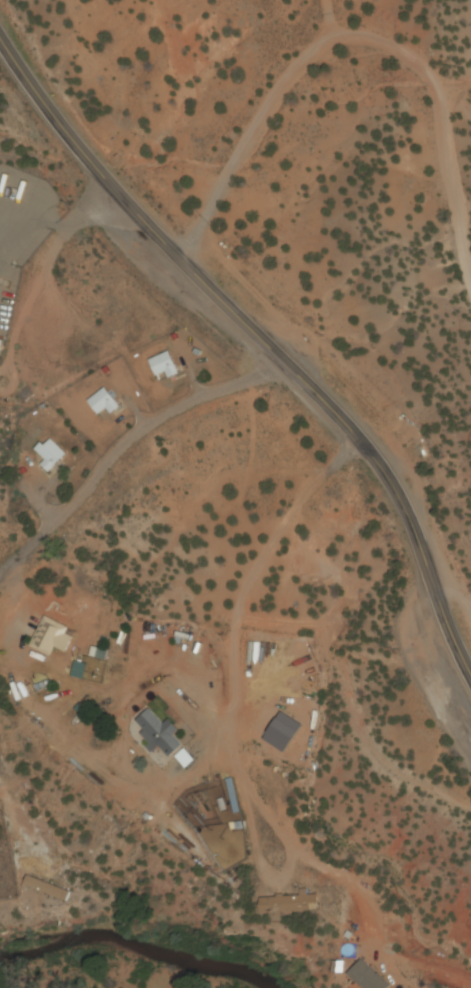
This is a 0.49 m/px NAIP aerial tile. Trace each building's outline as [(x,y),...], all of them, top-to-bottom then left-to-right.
[(166,373),(170,380),(180,375),(168,352),(149,362),(157,378),(166,373)] [(119,407),(107,388),(88,400),(100,419),(119,407)] [(46,462),(42,466),(49,474),(67,456),(50,438),(36,451),(46,462)] [(55,649),(66,654),(73,639),(64,635),(67,628),(44,617),(30,649),(52,658),(55,649)] [(136,722),(170,757),(183,745),(149,709),(136,722)]
